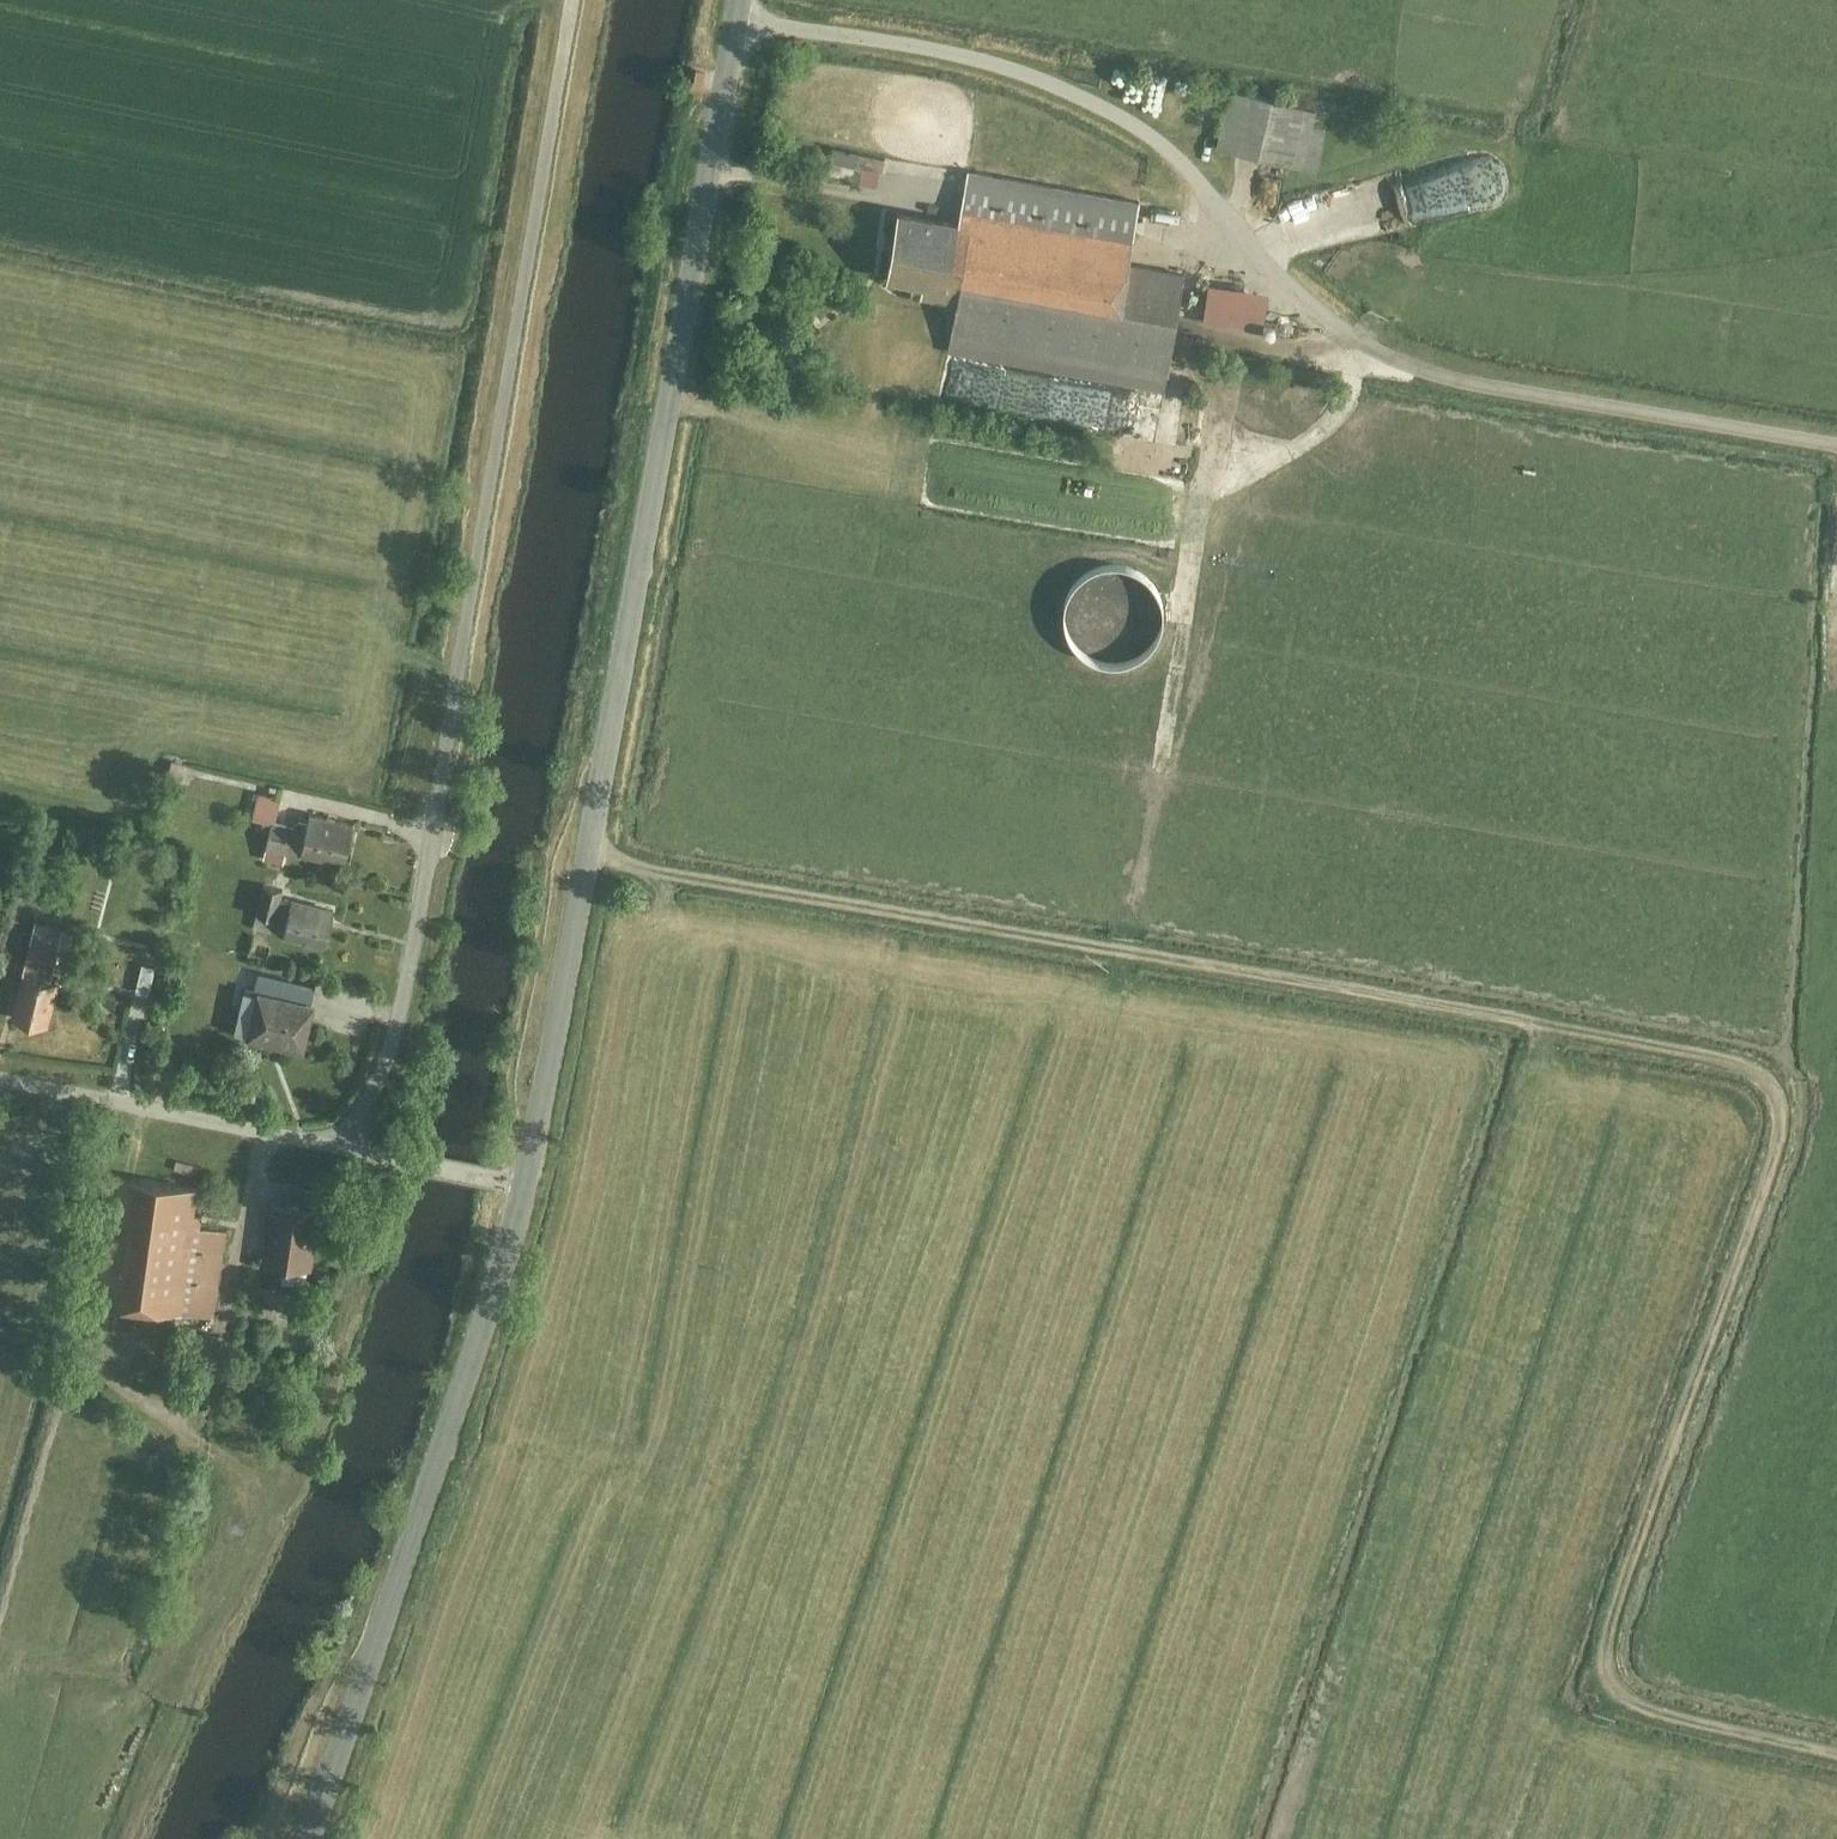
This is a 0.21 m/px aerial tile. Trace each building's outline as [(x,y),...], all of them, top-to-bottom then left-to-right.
[(1228,88),(1214,145),(1313,171),(1325,128),(1310,124),(1314,109),(1228,88)] [(882,155),(828,144),(825,158),(860,164),(857,179),(877,182),(882,155)] [(958,272),(1117,302),(1125,260),(1136,199),(965,167),(956,216),(898,205),(886,274),(918,280),(916,290),(954,297),(958,272)] [(954,297),(944,348),(1160,387),(1182,270),(1125,260),(1117,302),(958,272),(954,297)] [(1265,290),(1205,281),(1199,319),(1259,329),(1265,290)] [(1179,395),(1088,381),(1086,396),(1079,395),(1075,422),(1172,437),(1179,395)] [(254,791),(249,815),(271,820),(276,796),(254,791)] [(302,826),(297,852),(341,861),(349,822),(305,813),(302,826)] [(297,852),(302,826),(271,820),(265,846),(297,852)] [(281,888),(259,883),(253,913),(274,917),(281,888)] [(643,897),(631,895),(630,906),(642,907),(643,897)] [(281,935),(323,945),(332,908),(290,898),(281,935)] [(31,921),(20,972),(47,977),(55,941),(76,945),(79,931),(31,921)] [(255,988),(309,1000),(312,984),(241,968),(237,984),(255,988)] [(20,972),(17,971),(8,1016),(46,1024),(56,979),(47,977),(20,972)] [(309,1000),(255,988),(244,1038),(302,1050),(313,1000),(309,1000)] [(196,1184),(115,1173),(98,1300),(212,1315),(224,1227),(197,1223),(198,1213),(192,1212),(196,1184)] [(320,1208),(267,1201),(259,1260),(313,1267),(320,1208)]
